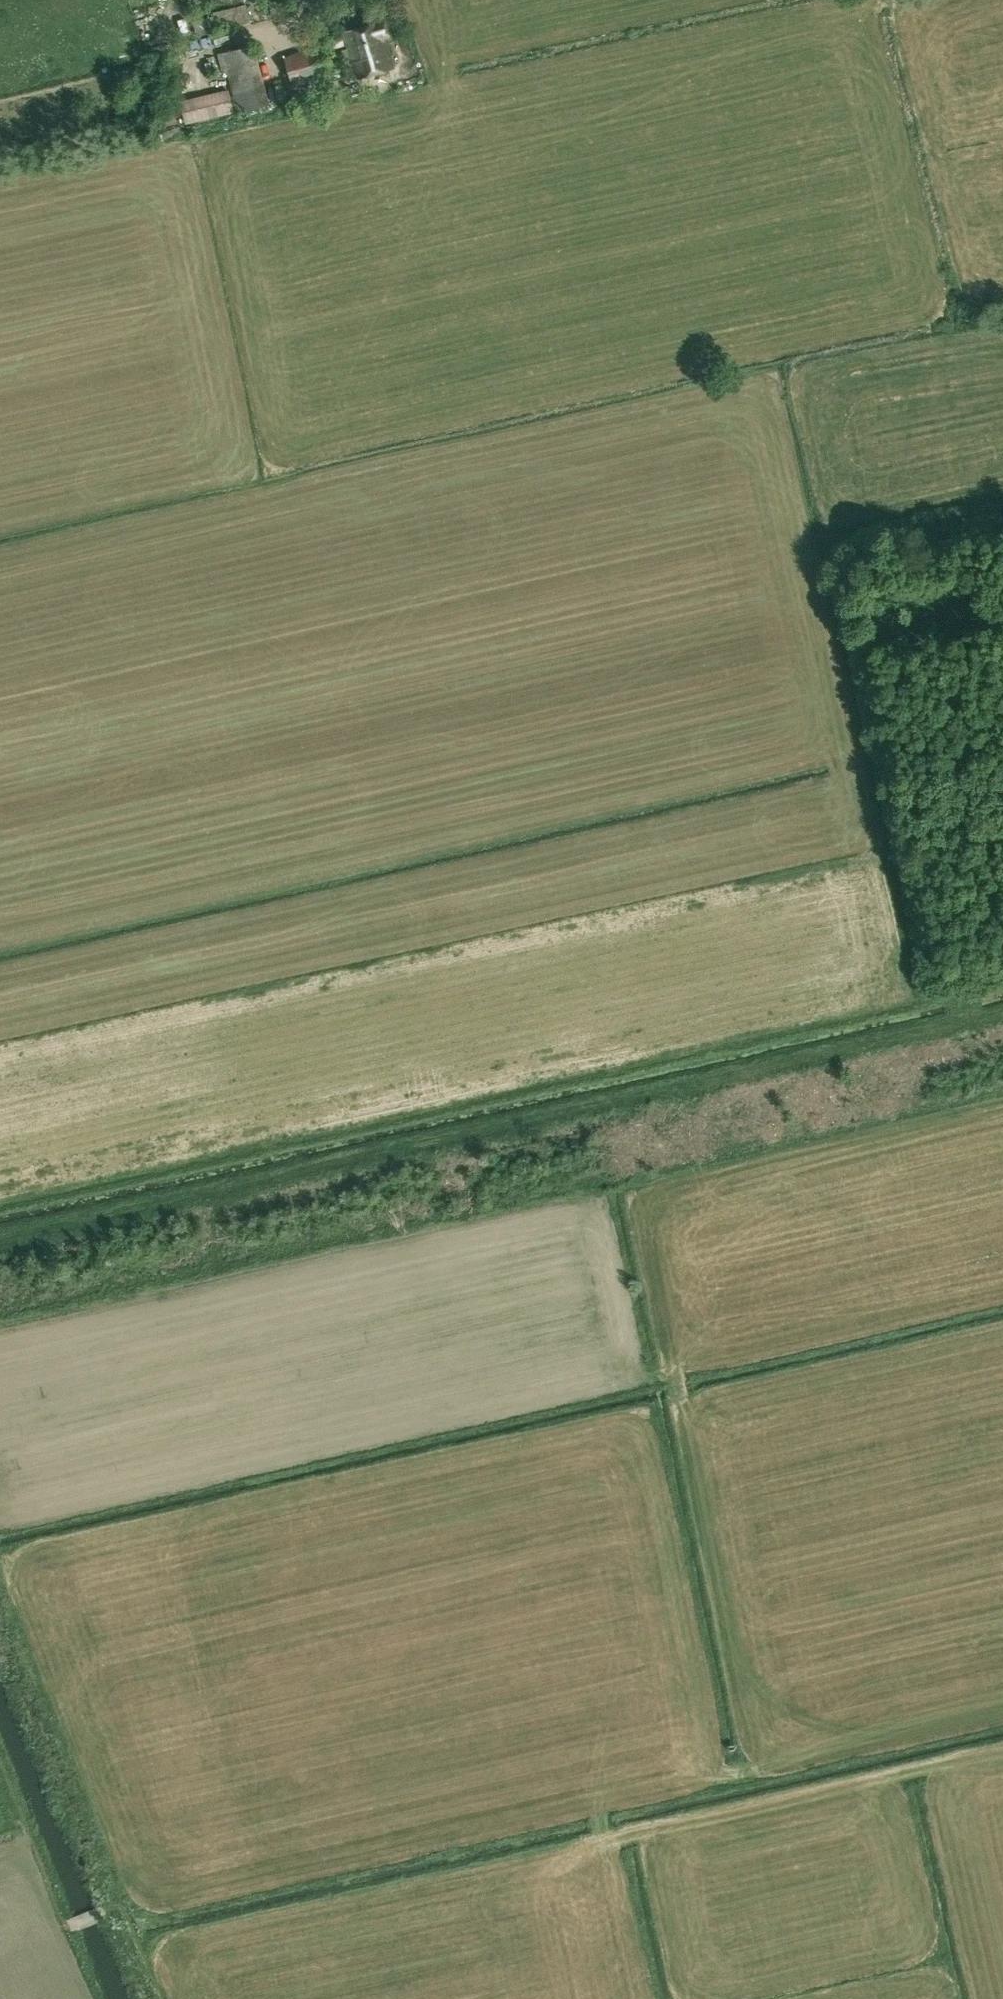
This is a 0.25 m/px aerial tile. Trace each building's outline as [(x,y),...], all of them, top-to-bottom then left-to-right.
[(212,15),(193,20),(196,35),(251,23),(247,3),(211,12),(212,15)] [(355,60),(357,66),(359,77),(393,67),(384,37),(388,36),(383,19),(343,32),(348,47),(352,61),(355,60)] [(398,39),(388,44),(399,66),(409,61),(398,39)] [(293,86),(357,66),(355,60),(352,61),(348,47),(336,50),(336,53),(328,55),(325,44),(284,56),(293,86)] [(270,103),(259,62),(227,71),(238,112),(270,103)] [(130,69),(116,70),(117,77),(131,76),(130,69)] [(181,117),(230,110),(228,99),(199,104),(197,93),(178,96),(181,117)]
